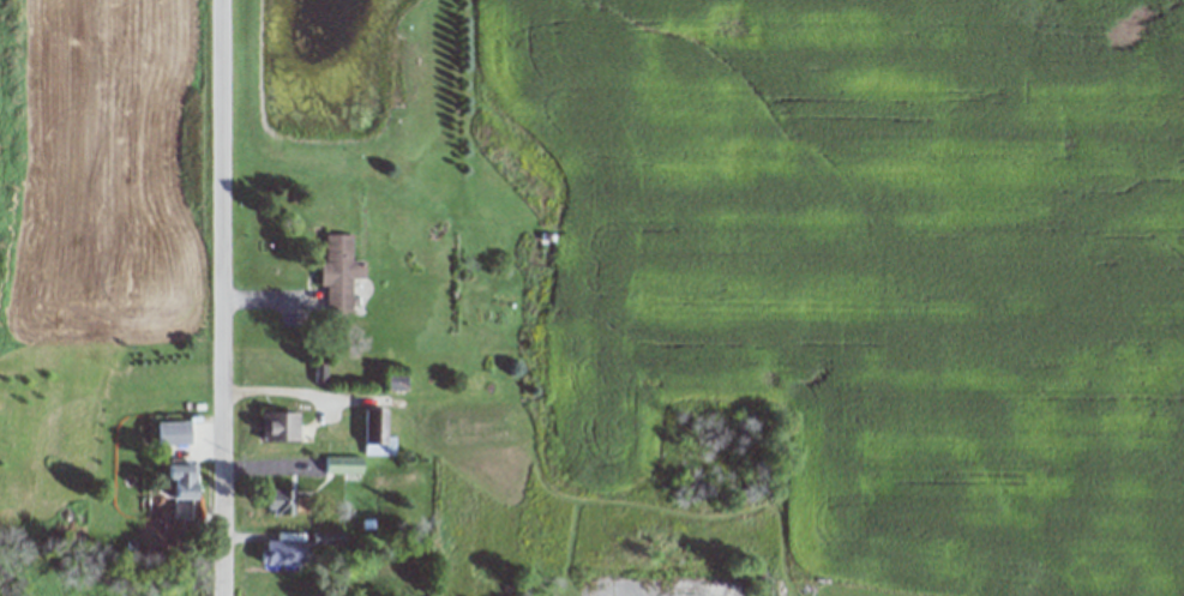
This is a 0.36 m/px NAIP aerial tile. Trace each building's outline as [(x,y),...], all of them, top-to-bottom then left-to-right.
[(346,235),(319,235),(319,288),(322,288),(322,313),(346,313),(347,278),(358,278),(359,262),(346,262),(346,235)] [(390,410),(367,410),(366,445),(361,445),(361,455),(389,456),(390,410)] [(293,443),(293,414),(258,414),(258,443),(293,443)] [(152,445),(184,445),(184,423),(152,423),(152,445)] [(320,458),(320,474),(359,474),(359,458),(320,458)] [(161,465),(161,500),(191,500),(191,465),(161,465)] [(290,491),(258,491),(258,516),(290,516),(290,491)] [(258,541),(258,565),(303,565),(303,535),(283,535),(283,541),(258,541)]
